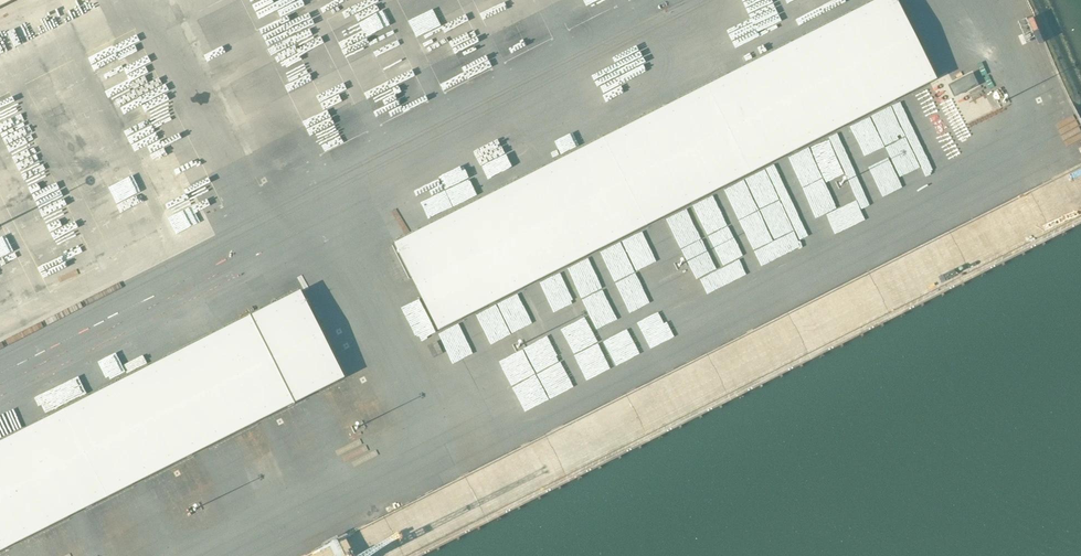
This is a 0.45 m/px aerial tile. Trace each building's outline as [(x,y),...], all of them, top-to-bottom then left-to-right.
[(394,245),(437,330),(934,79),(894,0),(879,0),(394,245)] [(977,85),(971,74),(948,86),(954,97),(977,85)] [(0,442),(0,548),(343,375),(300,291),(244,319),(0,442)]
